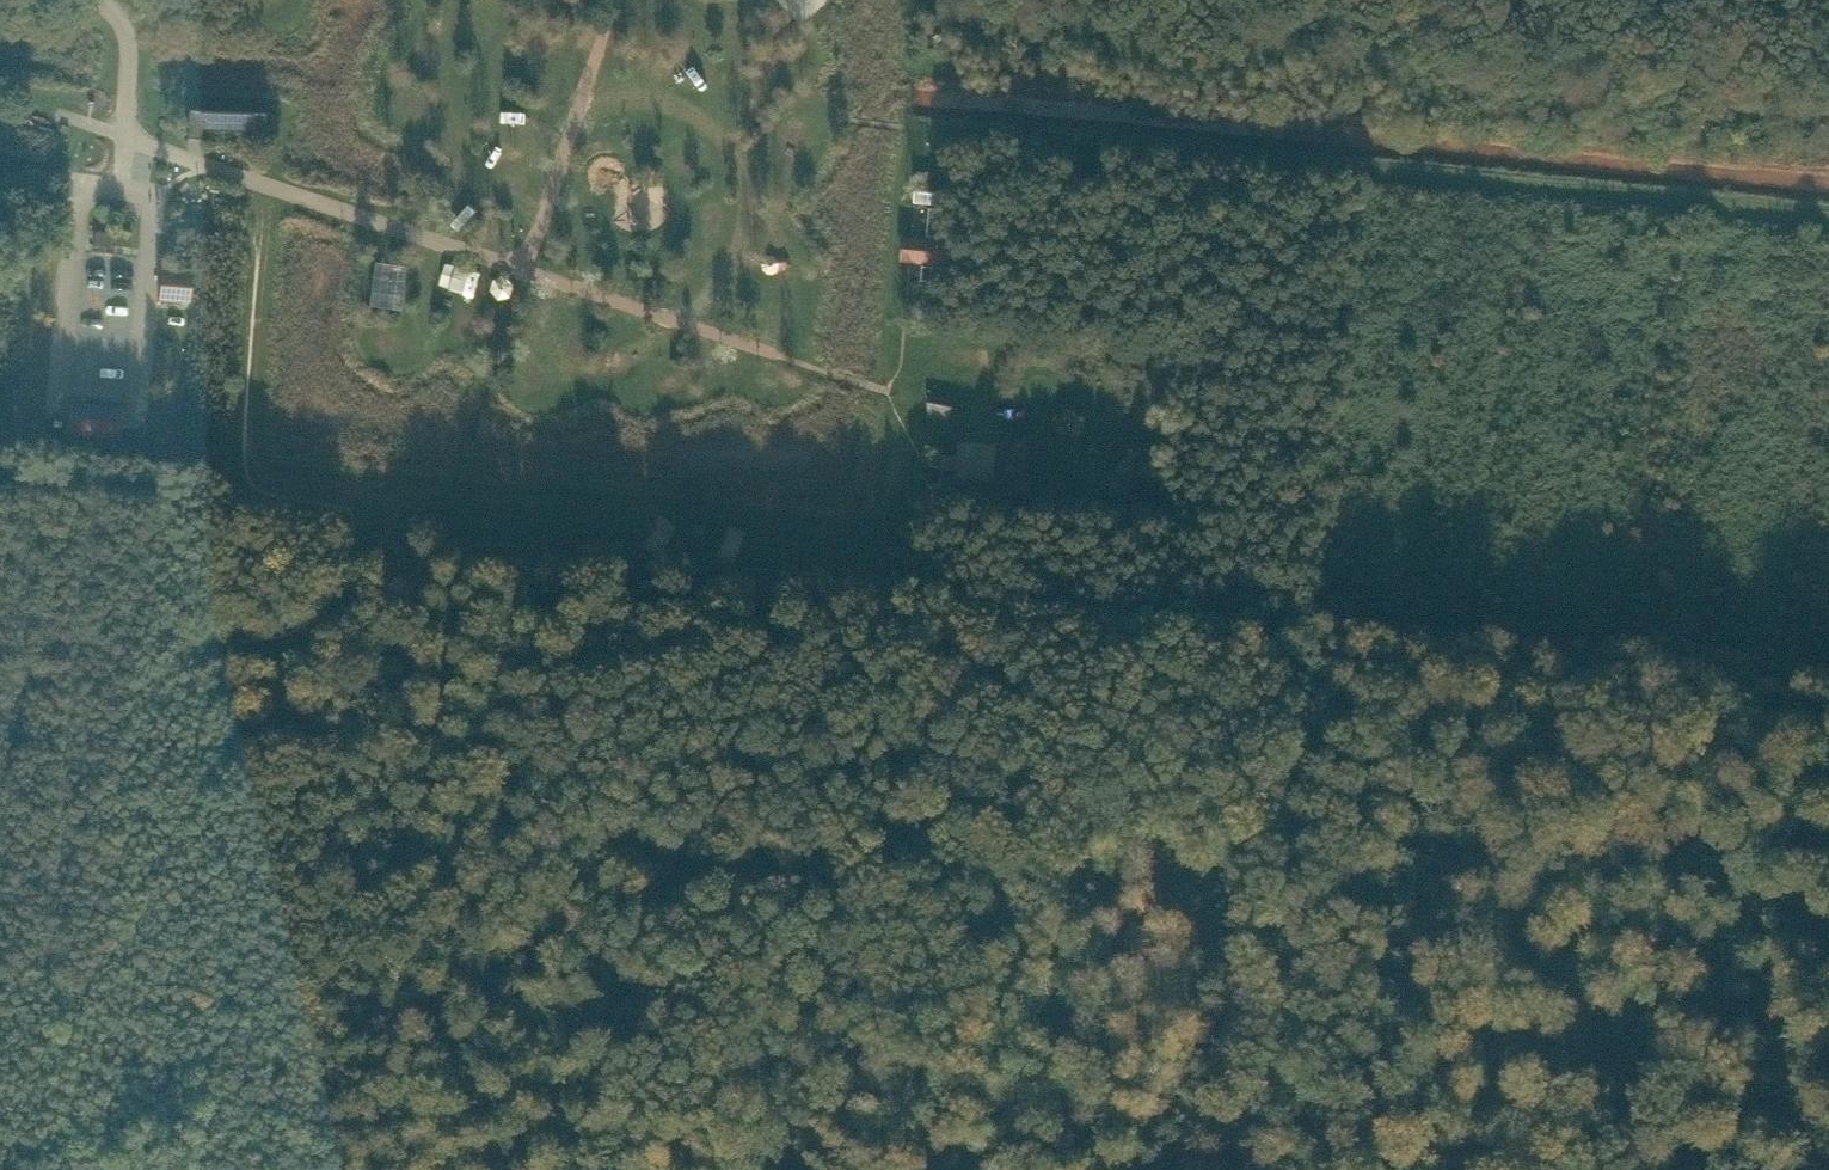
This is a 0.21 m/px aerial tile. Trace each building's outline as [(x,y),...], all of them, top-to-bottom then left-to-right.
[(785,2),(786,7),(788,12),(792,16),(798,18),(803,18),(809,16),(813,13),(816,8),(817,3),(817,0),(785,0),(785,2)] [(187,112),(186,138),(204,139),(204,129),(249,130),(249,140),(266,140),(266,114),(187,112)] [(950,266),(952,240),(933,239),(933,238),(943,239),(945,209),(936,208),(937,205),(943,205),(944,193),(915,191),(915,203),(930,204),(930,208),(929,208),(927,239),(902,238),(901,262),(923,263),(922,282),(942,283),(943,266),(950,266)] [(206,221),(188,220),(187,231),(205,232),(206,221)] [(384,263),(377,262),(370,308),(401,313),(408,267),(384,263)] [(159,275),(157,300),(188,303),(190,278),(159,275)] [(953,394),(931,390),(926,417),(948,421),(953,394)] [(67,423),(65,434),(118,439),(121,409),(69,403),(67,414),(67,423)] [(719,551),(743,553),(744,536),(720,535),(719,551)]
